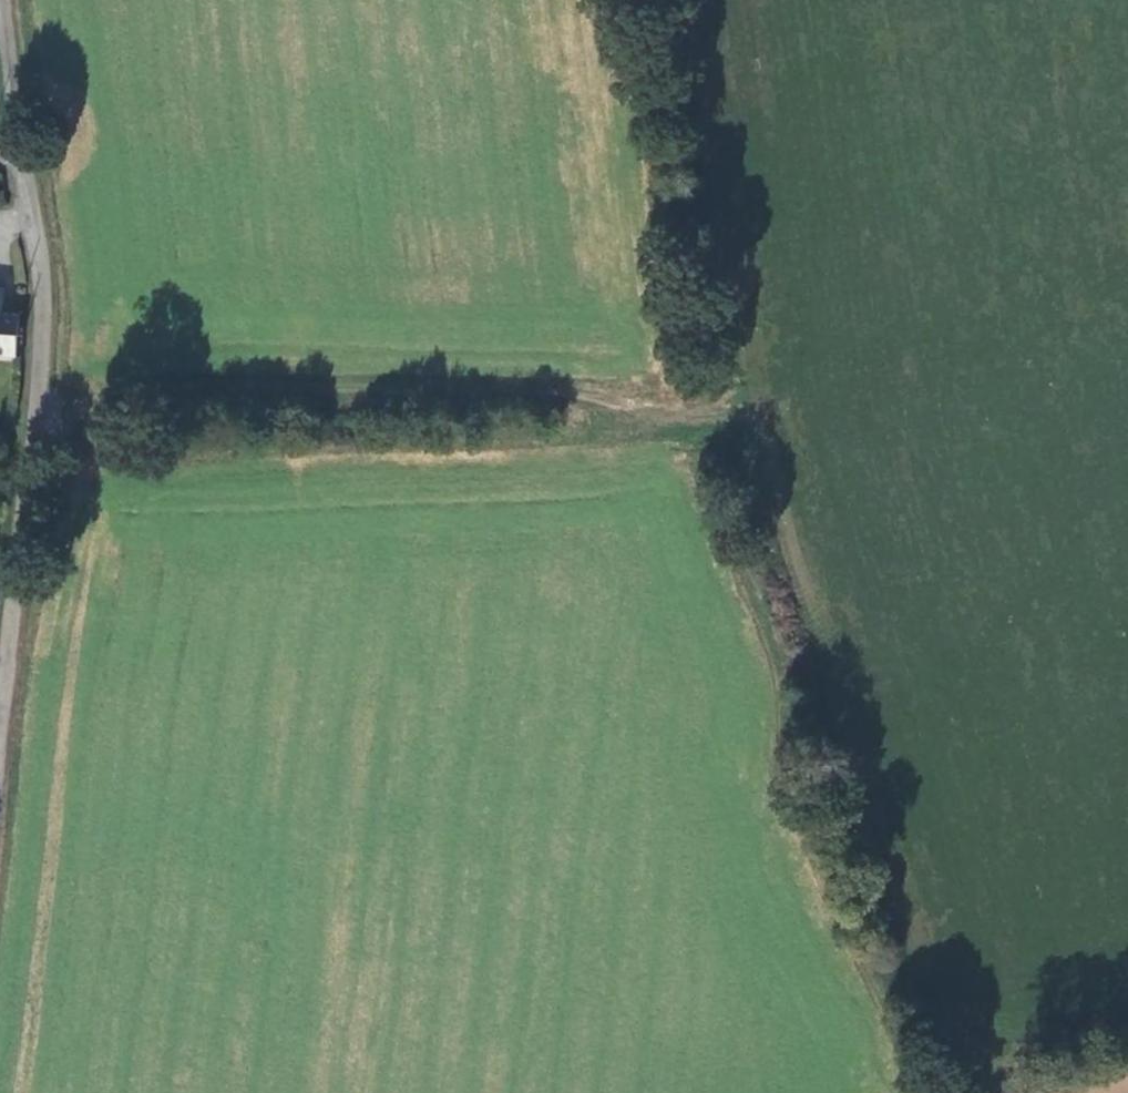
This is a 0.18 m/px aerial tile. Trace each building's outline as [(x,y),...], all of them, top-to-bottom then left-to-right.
[(7,294),(0,293),(0,358),(14,359),(18,323),(4,320),(7,294)]
